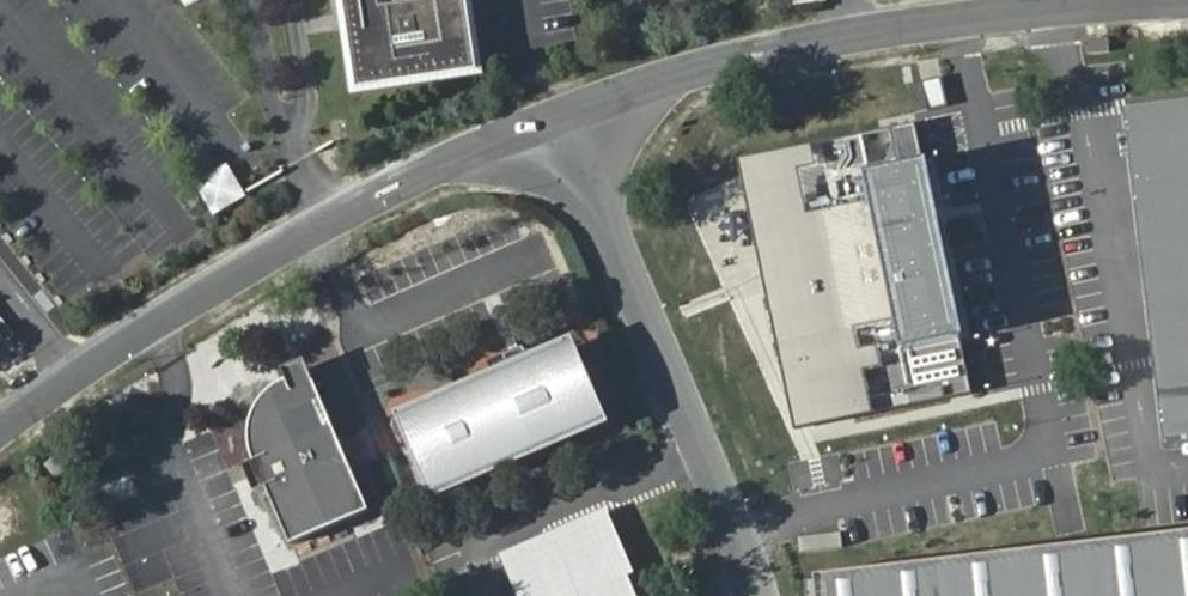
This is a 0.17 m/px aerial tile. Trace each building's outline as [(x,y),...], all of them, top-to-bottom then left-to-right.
[(201,0),(179,0),(183,9),(201,0)] [(360,86),(481,71),(470,0),(347,0),(360,86)] [(1128,113),(1168,443),(1187,441),(1187,106),(1128,113)] [(211,217),(245,200),(227,164),(193,182),(211,217)] [(657,241),(686,310),(721,295),(692,226),(657,241)] [(790,341),(805,416),(971,384),(963,339),(918,347),(912,314),(886,319),(881,291),(826,301),(832,333),(790,341)] [(569,351),(405,426),(435,491),(598,417),(569,351)] [(256,490),(268,486),(292,544),(371,511),(306,360),(284,368),(288,378),(274,387),(262,400),(252,417),(250,432),(251,449),(256,462),(246,466),(256,490)] [(213,460),(242,463),(247,409),(218,406),(213,460)] [(38,491),(47,508),(59,501),(51,485),(38,491)] [(503,558),(519,595),(637,595),(603,515),(503,558)] [(814,571),(817,595),(1187,595),(1187,526),(814,571)]
